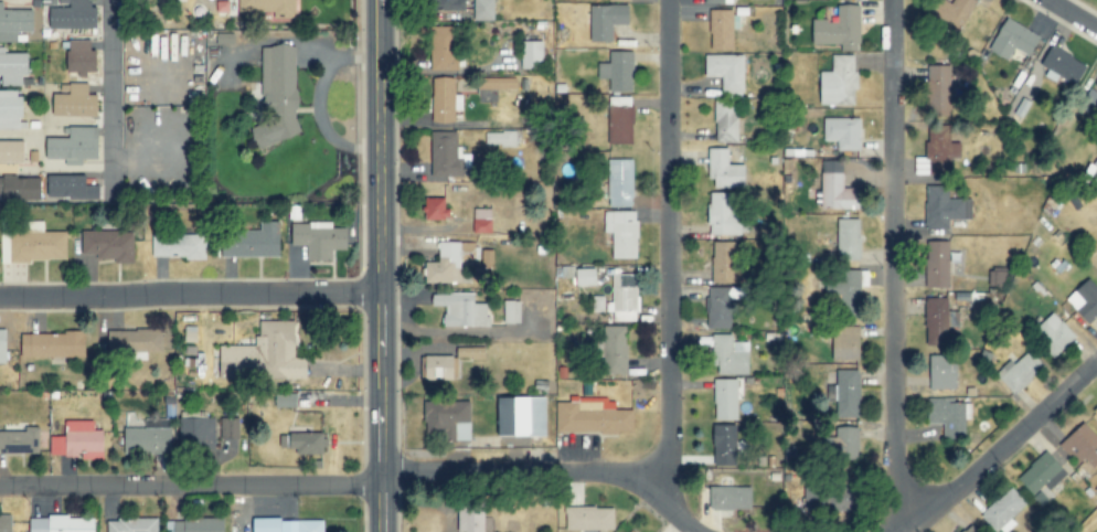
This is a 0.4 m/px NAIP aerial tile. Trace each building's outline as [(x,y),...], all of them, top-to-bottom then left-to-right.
[(96,7),(91,7),(91,0),(50,0),(50,28),(96,29),(96,7)] [(464,11),(464,0),(436,0),(435,10),(464,11)] [(494,21),(494,0),(473,0),(473,20),(494,21)] [(966,30),(972,0),(952,0),(951,2),(943,0),(934,0),(930,23),(966,30)] [(3,1),(0,1),(0,38),(33,38),(33,10),(3,10),(3,1)] [(590,42),(612,42),(612,25),(629,25),(629,6),(590,5),(590,42)] [(813,44),(841,44),(841,51),(860,51),(860,5),(838,5),(838,21),(813,20),(813,44)] [(733,27),(736,27),(736,9),(710,9),(710,51),(733,51),(733,27)] [(1007,61),(1014,49),(1028,57),(1040,37),(1007,18),(988,51),(1007,61)] [(431,71),(464,70),(464,54),(457,54),(457,26),(430,27),(431,71)] [(91,40),(67,40),(68,74),(87,74),(87,72),(97,72),(97,50),(91,50),(91,40)] [(543,41),(522,41),(522,69),(543,70),(543,41)] [(258,150),(302,134),(298,124),(298,91),(295,83),(295,45),(276,45),(270,47),(261,47),(261,97),(270,121),(251,128),(258,150)] [(22,86),(22,76),(28,76),(28,53),(5,53),(5,47),(0,47),(0,76),(1,76),(1,86),(22,86)] [(632,92),(633,51),(609,51),(609,63),(597,63),(597,79),(609,79),(609,92),(632,92)] [(744,55),(705,55),(704,77),(722,77),(722,98),(743,98),(744,55)] [(856,105),(855,55),(832,55),(832,72),(821,72),(821,105),(856,105)] [(950,116),(951,66),(931,65),(930,115),(950,116)] [(432,77),(431,122),(455,123),(455,111),(461,111),(461,95),(454,95),(454,78),(432,77)] [(516,78),(480,78),(480,90),(516,89),(516,78)] [(98,117),(98,95),(88,95),(88,84),(60,84),(60,94),(53,94),(53,117),(98,117)] [(1088,88),(1078,105),(1096,115),(1096,93),(1088,88)] [(0,91),(0,130),(22,129),(21,90),(0,91)] [(715,143),(737,143),(738,101),(715,101),(715,143)] [(632,144),(632,107),(608,107),(607,144),(632,144)] [(860,118),(823,119),(823,141),(835,141),(836,151),(861,151),(860,118)] [(46,137),(45,159),(65,159),(65,166),(83,166),(83,159),(97,160),(98,127),(62,127),(62,137),(46,137)] [(916,175),(950,174),(949,127),(926,128),(927,157),(916,158),(916,175)] [(463,178),(463,168),(470,168),(470,155),(458,154),(458,132),(431,132),(431,178),(463,178)] [(517,133),(485,132),(484,146),(517,147),(517,133)] [(0,141),(0,163),(24,163),(23,141),(0,141)] [(728,149),(708,148),(708,179),(714,179),(714,188),(744,188),(744,165),(728,165),(728,149)] [(632,159),(608,159),(608,207),(632,207),(632,159)] [(859,210),(859,189),(842,188),(843,161),(821,161),(820,209),(859,210)] [(86,185),(85,175),(47,176),(47,200),(99,199),(99,185),(86,185)] [(41,201),(40,178),(0,178),(0,193),(2,193),(2,201),(41,201)] [(948,220),(970,220),(970,199),(949,199),(948,186),(926,186),(927,229),(948,229),(948,220)] [(709,235),(741,236),(741,213),(732,213),(732,193),(709,192),(709,235)] [(445,198),(424,199),(424,220),(450,220),(450,209),(445,209),(445,198)] [(473,233),(491,233),(490,208),(473,209),(473,233)] [(612,259),(637,259),(636,211),(604,211),(604,233),(612,233),(612,259)] [(860,219),(837,219),(836,261),(860,261),(860,219)] [(10,261),(66,261),(65,232),(43,232),(43,221),(21,221),(21,231),(10,231),(10,261)] [(221,258),(280,257),(279,222),(260,222),(260,232),(221,233),(221,258)] [(292,246),(307,246),(307,261),(332,261),(332,251),(347,251),(347,228),(332,228),(332,223),(292,223),(292,246)] [(133,264),(133,232),(81,232),(81,255),(96,255),(96,259),(114,259),(114,263),(133,264)] [(205,234),(152,235),(152,259),(205,258),(205,234)] [(948,241),(926,242),(928,288),(950,287),(948,241)] [(425,262),(425,284),(458,284),(458,259),(473,259),(473,242),(438,242),(438,262),(425,262)] [(739,283),(741,243),(713,242),(711,282),(739,283)] [(574,266),(555,267),(555,279),(574,279),(574,266)] [(577,286),(597,286),(596,269),(577,269),(577,286)] [(860,287),(868,287),(868,271),(838,271),(838,316),(860,316),(860,287)] [(1006,287),(1007,271),(989,271),(988,287),(1006,287)] [(636,274),(611,274),(611,302),(605,302),(605,312),(612,312),(612,321),(636,321),(636,274)] [(1088,324),(1096,316),(1096,287),(1088,278),(1065,300),(1088,324)] [(732,329),(732,299),(747,300),(747,287),(707,287),(706,329),(732,329)] [(473,294),(432,293),(432,306),(443,306),(443,326),(488,327),(488,304),(473,304),(473,294)] [(949,297),(924,299),(926,346),(951,345),(949,297)] [(519,301),(503,301),(504,324),(520,323),(519,301)] [(1055,358),(1076,335),(1051,312),(1030,335),(1055,358)] [(307,379),(307,358),(295,358),(295,321),(264,321),(263,379),(307,379)] [(626,326),(603,326),(601,374),(625,375),(626,326)] [(833,361),(860,360),(860,327),(833,327),(833,361)] [(163,353),(162,331),(118,332),(119,354),(163,353)] [(21,332),(21,357),(85,358),(85,334),(21,332)] [(747,375),(748,342),(731,342),(731,335),(712,334),(711,365),(718,366),(718,374),(747,375)] [(253,374),(253,346),(220,346),(220,374),(253,374)] [(1045,367),(1029,351),(1014,364),(1010,360),(994,375),(1014,396),(1045,367)] [(454,356),(421,356),(420,379),(453,380),(454,356)] [(930,391),(957,390),(956,356),(930,356),(930,391)] [(858,369),(835,370),(836,418),(859,417),(858,369)] [(714,421),(738,420),(737,379),(714,379),(714,421)] [(499,398),(499,437),(546,437),(546,397),(499,398)] [(556,402),(556,434),(633,433),(633,410),(615,410),(615,399),(569,399),(569,402),(556,402)] [(469,401),(424,402),(425,438),(470,437),(469,401)] [(928,424),(944,424),(944,439),(966,439),(966,420),(971,420),(971,401),(928,402),(928,424)] [(213,415),(185,414),(184,443),(212,444),(213,415)] [(219,439),(238,439),(239,418),(220,418),(219,439)] [(49,437),(49,456),(82,456),(82,459),(103,460),(104,430),(94,430),(94,421),(66,420),(65,437),(49,437)] [(1083,422),(1057,446),(1076,467),(1084,459),(1092,469),(1096,465),(1096,455),(1093,450),(1096,447),(1096,438),(1083,422)] [(735,467),(736,426),(713,425),(712,466),(735,467)] [(39,454),(39,427),(25,427),(25,432),(0,432),(0,454),(39,454)] [(859,428),(841,427),(840,454),(858,454),(859,428)] [(124,429),(124,455),(172,454),(171,428),(124,429)] [(280,449),(297,449),(297,454),(324,455),(325,434),(280,433),(280,449)] [(1043,505),(1051,497),(1045,491),(1066,471),(1046,451),(1017,479),(1043,505)] [(752,510),(751,487),(711,487),(711,511),(752,510)] [(1016,524),(1011,519),(1027,504),(1011,487),(981,515),(997,531),(1007,531),(1016,524)] [(804,512),(855,511),(855,488),(804,489),(804,512)] [(485,505),(458,505),(457,531),(484,531),(485,505)] [(614,508),(566,507),(566,531),(614,531),(614,508)] [(11,516),(0,516),(0,531),(11,531),(11,516)] [(29,518),(29,531),(94,531),(94,517),(29,518)] [(157,518),(107,520),(107,531),(158,531),(157,518)] [(166,531),(224,531),(224,519),(166,520),(166,531)] [(251,520),(251,531),(320,531),(320,519),(251,520)]
